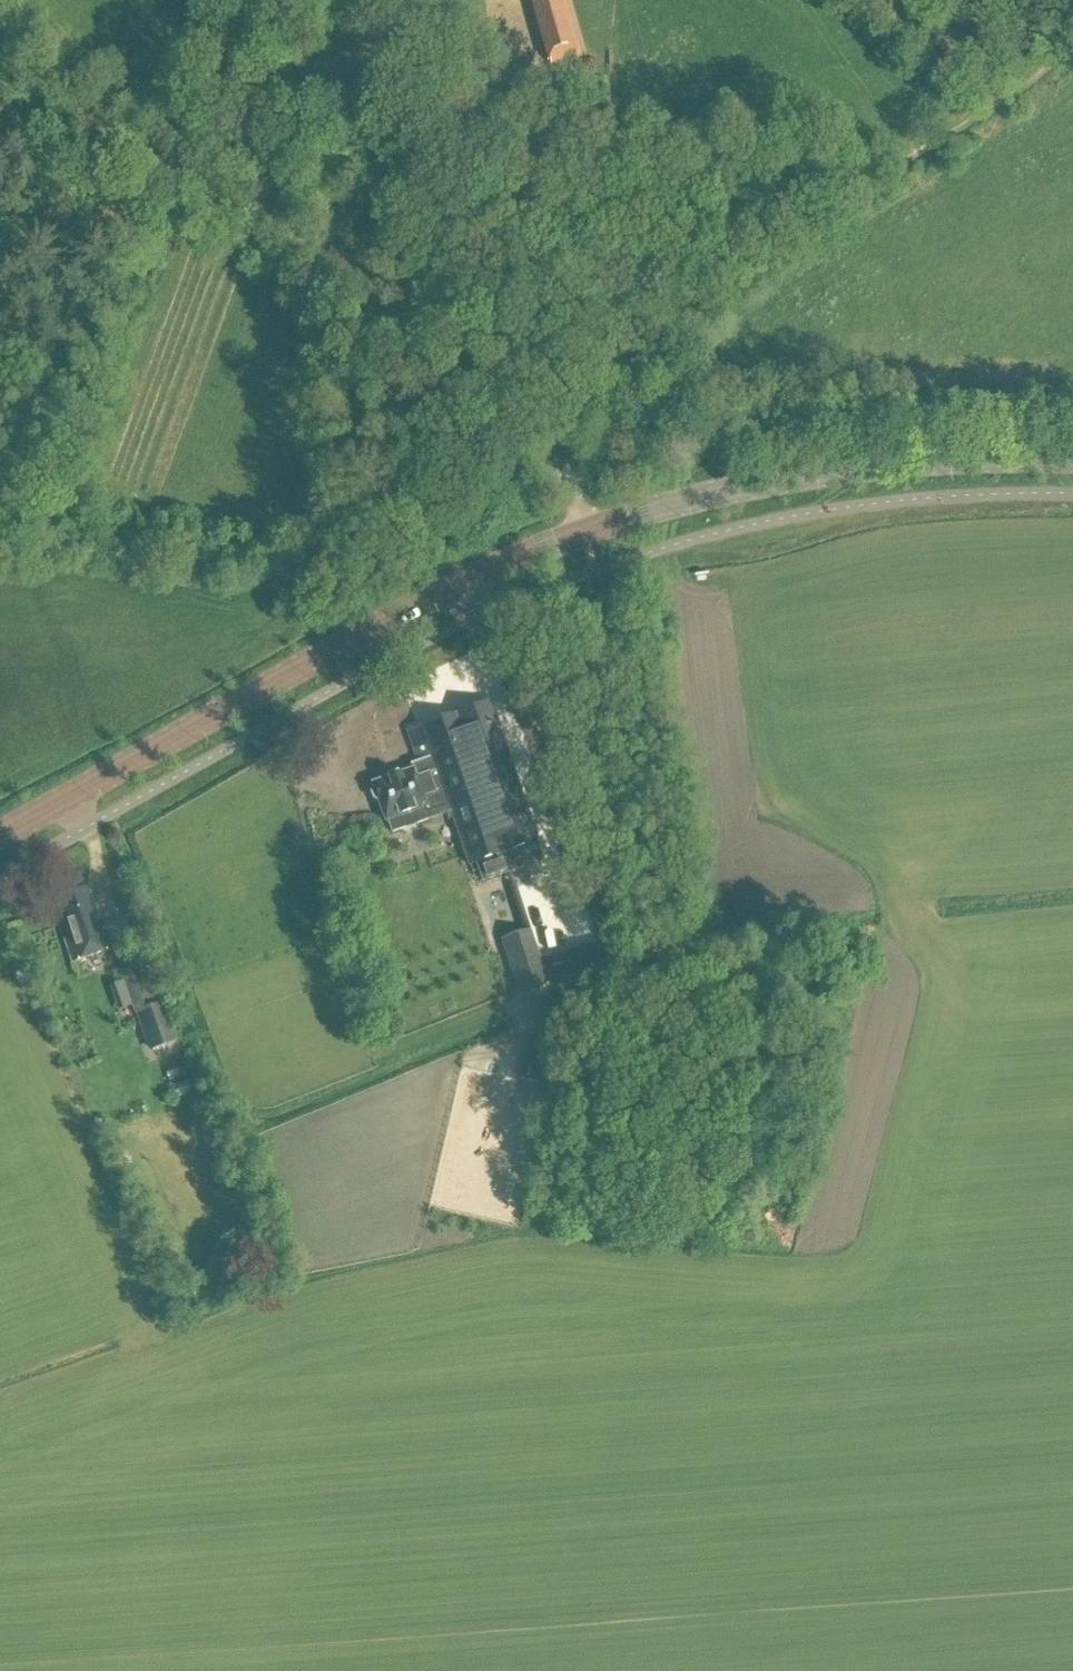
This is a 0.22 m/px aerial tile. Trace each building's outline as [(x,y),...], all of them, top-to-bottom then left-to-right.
[(550,66),(580,57),(563,0),(531,0),(550,66)] [(376,783),(371,787),(374,795),(381,796),(388,815),(394,834),(405,830),(406,831),(417,827),(417,826),(436,819),(429,801),(438,797),(440,803),(450,800),(471,860),(473,859),(480,879),(482,885),(544,863),(535,838),(538,837),(490,698),(408,727),(419,758),(412,760),(414,766),(375,780),(376,783)] [(99,924),(87,888),(57,898),(65,922),(61,924),(74,961),(112,949),(103,923),(99,924)] [(609,940),(547,960),(557,991),(619,971),(609,940)] [(534,946),(505,955),(517,995),(546,987),(534,946)] [(139,968),(120,975),(150,1057),(175,1048),(163,1009),(154,1011),(139,968)]
